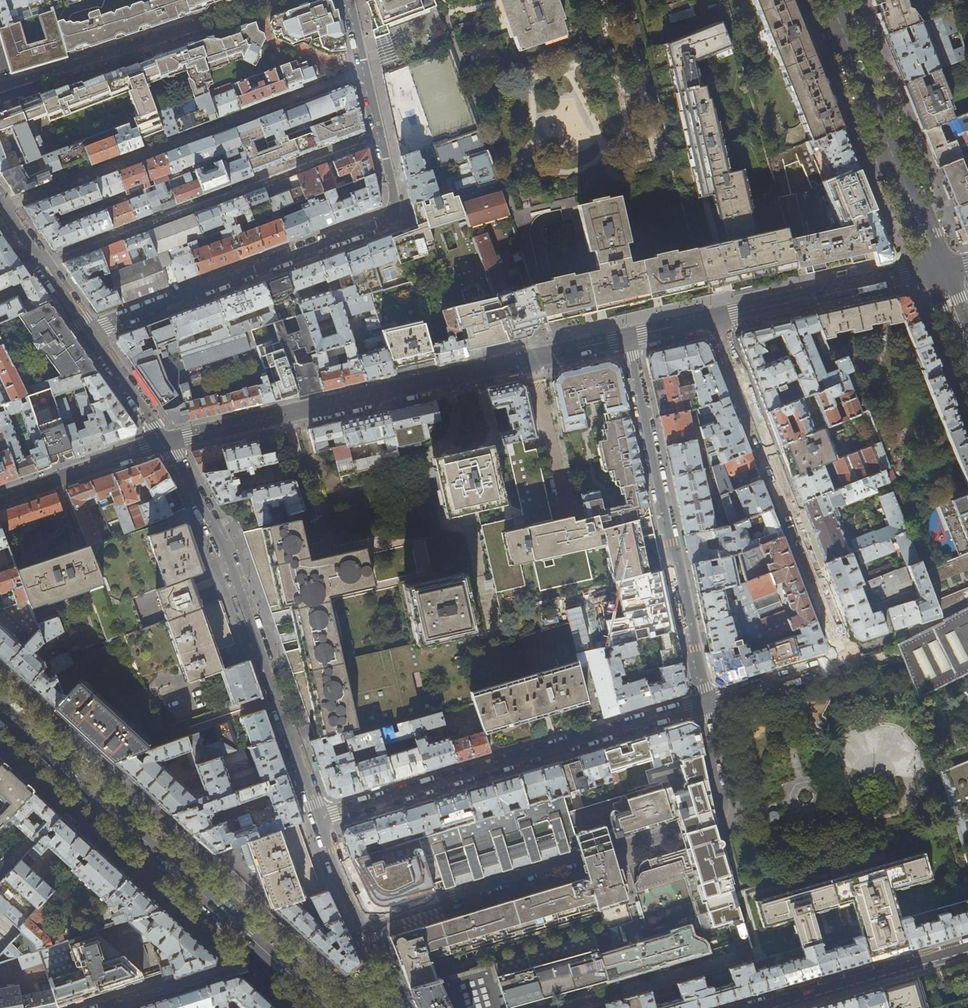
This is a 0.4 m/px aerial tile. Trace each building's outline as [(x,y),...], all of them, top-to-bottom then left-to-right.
[(11,24),(4,0),(0,0),(0,28),(11,24)] [(25,0),(4,0),(11,24),(24,19),(25,19),(31,17),(25,0)] [(68,0),(25,0),(31,17),(35,16),(37,15),(53,10),(69,4),(68,0)] [(178,16),(197,10),(197,8),(204,5),(207,1),(210,0),(149,0),(143,2),(140,1),(131,4),(130,7),(125,6),(115,9),(114,13),(110,11),(100,15),(98,9),(81,14),(83,21),(80,22),(76,21),(72,22),(69,20),(65,22),(62,19),(57,21),(66,52),(69,51),(75,49),(74,48),(77,46),(85,43),(90,47),(94,46),(115,39),(115,37),(123,34),(125,35),(138,31),(140,27),(146,25),(151,27),(161,24),(179,18),(178,16)] [(339,19),(338,16),(335,16),(333,9),(331,2),(327,0),(320,0),(305,5),(300,7),(275,16),(273,16),(269,23),(275,38),(292,47),(303,44),(327,55),(344,53),(342,45),(345,45),(343,36),(344,36),(342,26),(340,19),(339,19)] [(376,28),(436,6),(433,0),(372,0),(366,2),(368,9),(376,28)] [(518,50),(565,33),(554,0),(501,0),(518,50)] [(629,9),(637,7),(636,0),(631,0),(627,1),(629,9)] [(790,0),(754,0),(809,141),(841,128),(838,120),(806,39),(797,17),(790,0)] [(879,21),(885,36),(921,24),(912,10),(907,8),(906,0),(871,0),(879,21)] [(0,28),(0,39),(11,73),(68,57),(66,52),(57,21),(53,10),(37,15),(47,50),(35,54),(24,19),(11,24),(0,28)] [(953,13),(928,22),(930,28),(923,31),(921,24),(885,36),(896,63),(904,84),(938,70),(967,59),(953,13)] [(725,241),(694,248),(704,284),(706,289),(712,288),(713,295),(729,291),(778,280),(798,276),(796,268),(786,228),(752,235),(751,230),(753,230),(739,170),(726,174),(709,99),(707,99),(704,87),(701,87),(697,69),(696,69),(693,60),(730,45),(720,22),(666,44),(647,49),(656,91),(675,87),(689,147),(670,152),(675,174),(679,192),(698,188),(701,197),(712,195),(722,237),(724,236),(725,241)] [(258,59),(257,55),(265,40),(263,34),(258,32),(254,23),(246,26),(244,30),(240,32),(238,34),(220,41),(214,40),(211,40),(206,40),(199,42),(193,44),(187,46),(164,54),(161,55),(155,57),(153,58),(160,79),(166,77),(169,74),(174,76),(186,72),(188,80),(193,84),(191,88),(192,92),(192,95),(193,99),(208,94),(206,88),(212,86),(208,72),(242,60),(242,61),(255,67),(258,59)] [(134,122),(139,135),(151,131),(162,126),(157,113),(146,86),(160,80),(160,79),(153,58),(138,65),(137,64),(134,65),(124,69),(123,68),(103,76),(103,75),(90,80),(82,83),(81,82),(67,87),(67,86),(52,92),(51,91),(39,95),(39,93),(34,95),(18,101),(20,105),(0,113),(0,132),(32,121),(32,122),(47,116),(50,123),(126,93),(129,92),(138,117),(133,119),(134,121),(134,122)] [(302,86),(301,84),(317,79),(319,78),(315,66),(308,69),(305,62),(297,65),(295,61),(279,67),(287,92),(302,86)] [(287,92),(279,67),(269,71),(264,73),(267,83),(263,84),(262,82),(260,82),(259,82),(258,83),(257,84),(257,87),(250,90),(246,80),(231,85),(241,109),(263,101),(287,92)] [(418,106),(406,67),(382,75),(394,113),(418,106)] [(950,100),(938,70),(904,84),(907,90),(909,96),(923,131),(953,119),(945,101),(950,100)] [(357,98),(354,87),(349,84),(338,88),(328,92),(335,111),(344,108),(345,113),(359,108),(357,98)] [(241,109),(231,85),(215,91),(217,96),(213,97),(211,93),(208,94),(217,118),(229,114),(241,109)] [(335,111),(328,92),(315,97),(303,102),(312,126),(337,116),(336,114),(335,111)] [(192,128),(217,118),(208,94),(193,99),(157,113),(162,126),(167,137),(171,135),(192,128)] [(312,126),(303,102),(294,105),(282,110),(289,128),(291,134),(312,126)] [(345,138),(361,132),(364,128),(361,118),(359,108),(345,113),(339,116),(337,116),(312,126),(291,134),(284,136),(267,143),(258,119),(245,123),(234,127),(242,146),(244,152),(252,173),(275,165),(314,150),(345,138)] [(289,128),(282,110),(269,114),(258,119),(267,143),(284,136),(282,131),(289,128)] [(953,119),(923,131),(926,138),(933,154),(938,167),(961,157),(959,152),(967,149),(967,113),(953,119)] [(42,157),(38,147),(42,145),(32,122),(32,121),(0,132),(0,173),(20,166),(19,162),(24,160),(25,164),(42,157)] [(139,135),(134,122),(111,131),(120,155),(132,150),(143,146),(139,135)] [(242,146),(234,127),(224,131),(212,136),(219,155),(223,153),(225,158),(238,154),(236,148),(242,146)] [(851,153),(841,128),(809,141),(805,143),(810,155),(811,155),(822,151),(833,180),(858,170),(851,153)] [(487,153),(479,130),(431,147),(434,156),(435,160),(437,168),(469,158),(487,153)] [(120,155),(111,131),(106,132),(109,138),(84,147),(92,165),(105,160),(120,155)] [(221,160),(219,155),(212,136),(200,141),(187,145),(196,169),(201,167),(213,163),(221,160)] [(82,142),(42,157),(49,173),(61,168),(74,163),(77,162),(78,163),(80,162),(82,169),(92,165),(84,147),(82,142)] [(810,155),(805,143),(767,158),(786,228),(796,268),(805,267),(806,274),(827,269),(825,262),(843,258),(846,258),(850,257),(852,264),(855,263),(872,259),(875,258),(870,240),(869,238),(863,214),(874,211),(867,192),(860,174),(858,170),(833,180),(824,184),(813,157),(811,155),(810,155)] [(196,169),(187,145),(176,149),(164,154),(173,178),(183,174),(181,169),(185,168),(187,173),(194,170),(196,169)] [(434,156),(431,147),(401,157),(403,166),(405,178),(424,172),(422,165),(423,164),(423,163),(422,160),(434,156)] [(371,161),(368,148),(330,162),(314,168),(323,193),(335,189),(332,183),(337,176),(340,177),(350,173),(353,182),(374,174),(371,161)] [(252,173),(244,152),(240,153),(242,159),(226,165),(224,159),(221,160),(229,185),(239,181),(253,176),(252,173)] [(496,180),(487,153),(469,158),(470,162),(457,167),(461,177),(467,175),(468,178),(453,183),(451,182),(450,180),(438,184),(436,177),(433,177),(431,170),(424,172),(405,178),(408,190),(412,205),(456,192),(496,180)] [(173,178),(164,154),(152,158),(141,163),(148,182),(153,180),(155,185),(168,180),(173,178)] [(961,157),(938,167),(940,174),(948,193),(954,208),(967,202),(967,154),(961,157)] [(49,173),(42,157),(25,164),(20,166),(0,173),(2,176),(14,194),(33,187),(52,180),(49,173)] [(229,185),(221,160),(213,163),(215,167),(203,172),(201,167),(196,169),(194,170),(203,194),(215,190),(229,185)] [(148,182),(141,163),(128,168),(117,171),(124,191),(125,191),(126,196),(129,194),(127,189),(142,183),(144,189),(150,187),(148,182)] [(274,194),(300,184),(301,187),(268,199),(273,212),(277,210),(284,208),(297,203),(300,202),(308,199),(323,193),(314,168),(283,180),(271,185),(274,194)] [(203,194),(194,170),(187,173),(183,174),(173,178),(168,180),(176,204),(190,199),(203,194)] [(124,191),(117,171),(105,176),(94,180),(101,199),(103,204),(113,201),(111,196),(124,191)] [(349,183),(346,184),(335,189),(323,193),(326,199),(326,200),(335,223),(354,216),(381,206),(374,174),(353,182),(349,183)] [(101,199),(94,180),(76,187),(39,201),(23,207),(33,221),(40,231),(48,225),(49,225),(56,220),(53,214),(57,212),(59,215),(101,199)] [(176,204),(168,180),(155,185),(150,187),(144,189),(143,189),(144,194),(152,213),(166,208),(176,204)] [(508,215),(496,180),(456,192),(469,228),(508,215)] [(273,212),(268,199),(266,195),(265,192),(263,187),(254,191),(243,195),(252,219),(263,215),(270,213),(273,212)] [(455,283),(446,286),(467,350),(487,346),(507,341),(504,331),(502,331),(499,320),(509,317),(505,306),(498,308),(494,295),(493,295),(473,238),(469,228),(456,192),(412,205),(414,215),(416,225),(426,221),(432,241),(435,250),(443,275),(451,272),(455,283)] [(152,213),(144,194),(131,199),(129,194),(126,196),(128,200),(135,220),(141,218),(152,213)] [(252,219),(243,195),(229,200),(216,205),(226,229),(229,228),(241,259),(252,254),(263,250),(256,228),(241,233),(238,226),(239,225),(238,224),(237,225),(234,217),(244,213),(247,222),(250,221),(251,223),(254,223),(252,219)] [(704,284),(694,248),(628,263),(624,244),(626,243),(615,197),(580,205),(591,251),(593,251),(597,270),(592,271),(545,282),(533,285),(545,320),(554,318),(581,312),(586,311),(594,309),(601,308),(609,306),(650,296),(656,295),(662,294),(704,284)] [(335,223),(326,200),(326,199),(310,205),(308,199),(300,202),(311,232),(321,229),(335,223)] [(135,220),(128,200),(117,204),(115,200),(113,201),(103,204),(105,209),(112,229),(123,224),(135,220)] [(311,232),(300,202),(297,203),(300,211),(287,216),(284,208),(277,210),(288,241),(301,236),(311,232)] [(954,208),(961,226),(967,240),(967,241),(967,202),(954,208)] [(226,229),(216,205),(206,209),(193,214),(203,238),(204,238),(206,237),(208,236),(215,233),(213,228),(216,227),(218,232),(220,232),(226,229)] [(112,229),(105,209),(65,224),(63,224),(60,225),(56,220),(49,225),(48,225),(40,231),(48,242),(54,250),(70,244),(91,236),(103,232),(112,229)] [(288,241),(277,210),(273,212),(270,213),(273,221),(264,225),(262,220),(264,220),(263,215),(252,219),(254,223),(256,228),(263,250),(277,245),(288,241)] [(863,214),(869,238),(875,236),(876,240),(870,240),(875,258),(877,266),(889,263),(893,256),(884,235),(874,211),(863,214)] [(199,274),(187,244),(195,241),(203,238),(193,214),(181,218),(160,226),(146,231),(156,255),(132,265),(109,273),(120,303),(157,290),(171,284),(199,274)] [(443,275),(435,250),(421,254),(420,252),(412,255),(411,252),(412,251),(411,249),(432,241),(426,221),(416,225),(409,227),(390,234),(406,282),(412,280),(424,323),(426,330),(427,330),(430,341),(433,340),(433,337),(440,335),(438,329),(445,327),(447,333),(445,334),(446,339),(430,344),(434,358),(436,365),(453,361),(469,357),(467,350),(446,286),(443,275)] [(241,259),(229,228),(226,229),(220,232),(223,240),(198,249),(195,241),(187,244),(199,274),(220,266),(241,259)] [(123,240),(132,265),(156,255),(146,231),(134,236),(123,240)] [(406,282),(390,234),(378,239),(366,243),(374,267),(375,267),(383,289),(406,282)] [(533,285),(517,290),(511,290),(509,290),(508,290),(505,281),(504,281),(487,234),(473,238),(493,295),(494,295),(498,308),(505,306),(509,317),(499,320),(502,331),(504,331),(507,341),(525,337),(529,336),(532,331),(532,329),(536,328),(538,322),(541,321),(545,320),(533,285)] [(2,237),(0,237),(0,275),(22,265),(12,251),(2,237)] [(132,265),(123,240),(111,244),(100,249),(109,273),(132,265)] [(355,248),(342,252),(359,296),(369,293),(383,289),(375,267),(374,267),(366,243),(355,248)] [(109,273),(100,249),(83,255),(62,263),(70,274),(78,285),(90,280),(89,277),(91,274),(102,270),(104,275),(109,273)] [(359,296),(342,252),(332,256),(320,261),(327,282),(346,275),(347,277),(349,276),(350,281),(350,282),(351,286),(331,292),(336,303),(359,296)] [(287,273),(302,314),(336,303),(331,292),(327,282),(320,261),(304,267),(287,273)] [(22,265),(0,275),(0,292),(6,290),(5,288),(12,285),(12,286),(20,282),(31,303),(27,305),(29,310),(48,302),(52,300),(37,278),(35,275),(30,277),(22,265)] [(120,303),(109,273),(104,275),(90,280),(78,285),(88,300),(96,312),(107,308),(120,303)] [(275,277),(263,282),(278,321),(281,320),(294,316),(302,314),(287,273),(275,277)] [(251,330),(273,322),(278,321),(263,282),(241,290),(217,299),(230,336),(251,330)] [(370,331),(373,338),(365,340),(368,352),(357,355),(365,381),(369,380),(395,374),(393,367),(381,330),(369,293),(359,296),(336,303),(302,314),(316,354),(353,342),(353,341),(345,317),(370,309),(372,317),(365,319),(369,331),(370,331)] [(6,313),(9,319),(20,314),(23,313),(25,312),(17,295),(0,303),(0,316),(6,313)] [(897,297),(893,297),(904,322),(906,327),(919,322),(913,308),(910,299),(903,295),(897,297)] [(859,305),(815,315),(820,330),(825,340),(833,338),(833,334),(849,330),(850,334),(869,330),(871,339),(890,334),(888,325),(904,322),(893,297),(889,298),(859,305)] [(168,317),(181,352),(230,336),(217,299),(193,308),(168,317)] [(25,312),(23,313),(20,314),(23,318),(22,320),(25,323),(24,324),(31,333),(35,339),(35,340),(34,343),(37,348),(40,349),(42,348),(46,354),(46,355),(52,364),(53,364),(63,379),(61,381),(79,374),(95,369),(89,360),(89,359),(84,352),(83,352),(65,326),(60,318),(55,311),(54,311),(48,302),(29,310),(25,312)] [(294,330),(294,332),(286,335),(281,320),(278,321),(273,322),(299,396),(310,394),(322,391),(311,355),(316,354),(302,314),(294,316),(299,331),(296,332),(295,330),(294,330)] [(804,317),(788,321),(814,383),(819,381),(823,389),(847,379),(845,374),(852,372),(846,357),(834,361),(834,362),(836,369),(824,373),(809,334),(814,332),(819,345),(819,346),(825,362),(827,362),(833,360),(825,340),(820,330),(815,315),(804,317)] [(154,322),(143,327),(147,337),(149,342),(153,355),(158,353),(161,359),(166,357),(164,351),(170,349),(172,355),(181,352),(168,317),(154,322)] [(765,326),(742,332),(738,339),(743,353),(766,413),(807,396),(813,393),(817,391),(814,383),(788,321),(765,326)] [(299,396),(273,322),(251,330),(257,348),(262,364),(263,366),(267,365),(265,360),(268,359),(262,342),(269,339),(281,377),(276,378),(273,368),(264,371),(265,372),(275,402),(279,401),(299,396)] [(929,348),(919,322),(906,327),(923,370),(922,370),(926,380),(940,374),(929,348)] [(430,341),(427,330),(426,330),(424,323),(385,332),(384,329),(381,330),(393,367),(408,363),(415,362),(434,358),(430,344),(430,341)] [(147,337),(143,327),(130,331),(118,336),(117,342),(117,343),(125,354),(138,346),(143,344),(141,339),(147,337)] [(230,336),(181,352),(187,371),(257,348),(251,330),(230,336)] [(50,388),(48,381),(24,389),(0,339),(0,377),(2,382),(0,383),(0,406),(2,405),(20,398),(24,396),(27,395),(27,396),(50,388)] [(714,359),(708,345),(701,340),(678,346),(651,352),(647,358),(648,365),(655,396),(659,417),(688,411),(695,409),(706,405),(728,397),(721,378),(714,359)] [(149,342),(148,342),(146,343),(148,349),(141,352),(138,346),(125,354),(162,406),(175,397),(165,382),(154,359),(153,355),(149,342)] [(347,384),(365,381),(357,355),(353,342),(316,354),(311,355),(322,391),(343,386),(343,385),(347,384)] [(620,379),(617,368),(607,361),(584,366),(558,372),(552,383),(563,431),(584,426),(581,409),(579,409),(578,406),(581,406),(581,403),(601,399),(601,401),(603,401),(603,404),(602,404),(604,414),(602,414),(605,429),(600,430),(602,440),(598,441),(604,472),(608,471),(611,481),(616,480),(619,494),(622,494),(624,505),(602,510),(597,490),(580,494),(586,518),(596,515),(600,530),(636,520),(650,516),(644,492),(635,449),(628,417),(620,379)] [(135,435),(137,428),(127,414),(104,382),(95,369),(79,374),(85,390),(89,389),(90,389),(90,391),(90,393),(92,394),(93,396),(90,397),(90,396),(90,395),(88,394),(87,394),(105,446),(122,440),(135,435)] [(275,402),(265,372),(261,373),(262,376),(261,377),(263,384),(227,394),(232,411),(238,410),(275,402)] [(89,454),(105,448),(105,446),(87,394),(85,390),(79,374),(61,381),(60,381),(58,377),(48,381),(50,388),(60,417),(74,456),(75,459),(89,454)] [(950,398),(940,374),(926,380),(946,432),(961,427),(950,398)] [(841,421),(861,413),(847,379),(823,389),(817,391),(813,393),(826,427),(841,421)] [(176,408),(165,411),(175,424),(210,416),(232,411),(227,394),(227,392),(193,400),(188,382),(180,384),(185,402),(176,408)] [(486,389),(492,410),(504,407),(508,427),(504,428),(505,431),(498,433),(502,445),(506,444),(522,440),(535,437),(528,404),(524,387),(518,382),(507,384),(486,389)] [(27,396),(27,395),(24,396),(26,402),(21,404),(20,398),(2,405),(4,411),(0,412),(0,424),(2,432),(6,441),(19,478),(35,472),(37,472),(31,455),(28,457),(27,454),(23,455),(9,415),(21,411),(31,442),(41,439),(37,425),(27,396)] [(780,446),(814,432),(804,405),(810,403),(807,396),(766,413),(771,425),(780,446)] [(728,397),(706,405),(710,413),(711,413),(712,417),(716,415),(716,417),(715,417),(714,419),(714,421),(715,422),(717,423),(718,422),(718,423),(715,424),(712,422),(700,427),(703,438),(709,436),(720,431),(727,429),(739,424),(734,411),(728,397)] [(400,409),(387,412),(389,419),(390,419),(396,447),(420,441),(428,439),(427,433),(441,429),(435,401),(422,404),(400,409)] [(688,411),(659,417),(662,432),(669,461),(672,476),(686,473),(690,472),(702,470),(695,441),(696,440),(696,439),(695,440),(688,411)] [(867,411),(861,413),(841,421),(844,428),(834,432),(844,456),(880,442),(867,411)] [(389,419),(387,412),(364,417),(341,422),(346,444),(333,448),(340,476),(400,461),(396,447),(390,419),(389,419)] [(74,456),(60,417),(37,425),(41,439),(50,464),(56,462),(62,460),(74,456)] [(332,448),(333,448),(346,444),(341,422),(324,426),(310,429),(315,452),(329,449),(326,440),(333,438),(335,445),(332,445),(332,448)] [(739,424),(727,429),(729,434),(722,437),(720,431),(709,436),(714,447),(707,450),(712,467),(722,463),(724,462),(750,452),(744,437),(739,424)] [(961,427),(946,432),(967,486),(967,444),(961,427)] [(822,429),(814,432),(780,446),(782,451),(784,457),(791,477),(835,460),(822,429)] [(41,439),(31,442),(27,444),(31,455),(37,472),(39,471),(51,467),(50,464),(41,439)] [(552,521),(536,449),(525,452),(522,440),(506,444),(523,516),(540,591),(591,579),(584,549),(604,544),(613,581),(615,581),(661,569),(658,557),(653,534),(640,538),(639,531),(636,520),(600,530),(596,515),(586,518),(573,521),(572,516),(552,521)] [(19,478),(6,441),(0,443),(0,447),(2,452),(0,452),(0,484),(3,483),(19,478)] [(222,449),(226,463),(228,469),(222,470),(202,474),(212,492),(219,504),(225,503),(250,496),(252,501),(259,524),(304,509),(295,481),(291,478),(238,492),(236,485),(237,485),(236,484),(239,483),(238,478),(235,479),(235,477),(234,477),(233,472),(246,469),(247,471),(249,470),(249,473),(253,473),(253,469),(255,469),(254,467),(277,462),(274,451),(260,454),(257,441),(252,442),(222,449)] [(889,469),(880,442),(844,456),(835,460),(791,477),(793,481),(800,499),(801,503),(843,487),(849,485),(859,481),(864,479),(883,471),(889,469)] [(221,464),(226,463),(222,449),(221,445),(219,445),(192,452),(201,472),(202,474),(222,470),(221,464)] [(542,600),(540,591),(523,516),(504,520),(488,448),(435,460),(447,514),(480,506),(484,525),(480,525),(506,636),(507,637),(523,633),(540,629),(534,602),(542,600)] [(750,452),(724,462),(729,474),(731,475),(755,466),(750,452)] [(176,487),(158,459),(158,458),(130,467),(112,474),(134,530),(167,516),(172,514),(178,511),(184,509),(174,489),(176,487)] [(722,463),(712,467),(721,496),(761,480),(759,476),(730,487),(722,463)] [(702,470),(690,472),(692,479),(688,480),(686,473),(672,476),(676,494),(682,522),(684,535),(699,532),(697,524),(701,523),(703,531),(715,528),(703,469),(702,470)] [(888,484),(883,471),(864,479),(866,483),(861,485),(859,481),(849,485),(850,489),(845,491),(843,487),(801,503),(803,507),(813,532),(825,563),(838,558),(844,556),(907,533),(892,493),(879,499),(890,528),(875,534),(874,534),(851,542),(851,543),(846,545),(837,519),(840,518),(836,507),(844,506),(876,493),(875,489),(888,484)] [(112,537),(134,530),(112,474),(102,477),(90,481),(100,508),(112,537)] [(761,480),(721,496),(727,518),(729,525),(731,524),(738,521),(729,496),(735,494),(745,519),(771,508),(766,495),(761,480)] [(95,510),(100,508),(90,481),(86,483),(66,489),(88,545),(101,541),(87,506),(86,507),(84,501),(88,499),(89,502),(94,506),(95,510)] [(0,525),(6,541),(17,538),(17,539),(18,539),(15,527),(18,526),(24,532),(34,529),(33,526),(35,526),(34,521),(41,519),(46,531),(64,525),(59,512),(62,512),(62,510),(60,511),(54,495),(56,494),(56,493),(31,501),(0,512),(0,525)] [(939,506),(959,557),(967,553),(967,494),(939,506)] [(780,529),(771,508),(745,519),(748,527),(753,539),(756,546),(782,536),(780,529)] [(726,525),(729,525),(727,518),(721,519),(722,526),(726,525)] [(285,652),(301,697),(310,724),(312,731),(315,739),(340,733),(343,740),(346,739),(378,730),(391,726),(396,725),(409,721),(440,713),(474,704),(471,696),(457,650),(476,645),(461,576),(407,588),(418,642),(338,660),(323,594),(373,583),(366,550),(307,563),(297,519),(244,532),(246,538),(256,566),(272,614),(292,608),(293,615),(294,620),(297,631),(298,635),(299,639),(301,647),(285,652)] [(703,531),(699,532),(684,535),(687,547),(691,564),(731,555),(735,554),(734,549),(738,548),(740,553),(756,546),(753,539),(749,540),(744,528),(748,527),(745,519),(738,521),(731,524),(733,530),(727,531),(726,525),(722,526),(715,528),(703,531)] [(168,521),(90,549),(112,605),(131,598),(155,590),(188,577),(202,572),(200,567),(198,562),(194,550),(193,546),(187,529),(180,526),(171,529),(168,521)] [(919,563),(907,533),(844,556),(847,564),(844,566),(842,565),(841,566),(838,558),(825,563),(833,583),(837,595),(862,585),(852,557),(857,555),(861,565),(900,550),(905,564),(903,565),(904,568),(919,563)] [(782,536),(756,546),(740,553),(737,554),(746,582),(793,564),(782,536)] [(90,548),(17,572),(27,600),(29,605),(45,600),(46,602),(87,589),(106,640),(124,635),(124,636),(142,629),(131,598),(112,605),(90,549),(90,548)] [(923,572),(928,586),(967,570),(967,553),(923,572)] [(731,555),(691,564),(694,577),(697,594),(741,584),(740,581),(737,581),(731,555)] [(869,582),(898,571),(895,561),(865,572),(869,582)] [(923,572),(919,563),(904,568),(898,571),(869,582),(862,585),(837,595),(843,609),(852,634),(854,637),(860,642),(887,634),(880,612),(873,614),(872,617),(872,619),(870,619),(868,617),(866,613),(868,610),(862,595),(871,592),(873,599),(914,583),(920,600),(913,603),(921,632),(942,622),(935,605),(928,586),(923,572)] [(796,572),(793,564),(746,582),(767,638),(789,630),(815,620),(805,594),(796,572)] [(11,590),(15,604),(27,600),(17,572),(15,567),(0,572),(0,593),(11,590)] [(664,583),(661,569),(615,581),(628,642),(634,641),(674,631),(671,613),(664,583)] [(188,577),(155,590),(165,620),(198,608),(197,603),(196,600),(193,593),(197,592),(196,588),(195,585),(191,586),(189,582),(188,577)] [(746,582),(741,584),(697,594),(700,607),(704,627),(709,651),(736,646),(739,645),(738,639),(743,637),(743,638),(742,639),(743,644),(749,643),(752,642),(763,640),(767,638),(746,582)] [(935,605),(942,622),(967,608),(967,591),(935,605)] [(29,605),(27,600),(15,604),(0,609),(0,658),(7,664),(38,629),(36,625),(29,605)] [(219,600),(198,608),(165,620),(142,629),(124,636),(142,678),(177,665),(180,673),(184,672),(187,681),(202,676),(203,676),(209,674),(221,670),(219,664),(216,656),(214,652),(234,644),(219,600)] [(896,644),(921,632),(913,603),(889,610),(895,632),(896,644)] [(942,622),(921,632),(896,644),(897,647),(902,660),(914,690),(916,699),(967,673),(967,608),(942,622)] [(36,625),(38,629),(43,643),(43,644),(63,632),(58,616),(36,625)] [(815,620),(789,630),(798,660),(813,655),(822,653),(825,646),(820,633),(815,620)] [(540,629),(523,633),(534,677),(471,696),(474,704),(483,730),(496,726),(515,721),(541,713),(587,699),(578,665),(578,664),(557,670),(549,641),(571,634),(568,622),(540,629)] [(34,652),(43,643),(38,629),(7,664),(21,677),(29,685),(47,665),(34,652)] [(789,630),(767,638),(763,640),(772,667),(783,664),(798,660),(789,630)] [(678,646),(674,631),(634,641),(638,655),(649,652),(653,664),(661,661),(662,667),(681,662),(678,646)] [(142,678),(124,636),(124,635),(73,664),(54,674),(55,675),(57,683),(60,691),(63,698),(54,707),(65,718),(90,740),(114,762),(133,755),(145,751),(166,743),(165,740),(164,737),(189,728),(187,724),(186,720),(162,729),(142,678)] [(763,640),(752,642),(754,650),(751,651),(750,652),(750,654),(750,655),(747,656),(747,653),(746,649),(748,649),(750,647),(749,643),(743,644),(739,645),(736,646),(745,676),(757,672),(772,667),(763,640)] [(638,655),(634,641),(628,642),(610,646),(611,649),(610,649),(608,652),(610,656),(605,658),(620,713),(636,708),(652,703),(647,685),(645,678),(621,685),(618,676),(623,674),(642,668),(638,655)] [(736,646),(709,651),(712,665),(715,679),(722,683),(733,679),(745,676),(736,646)] [(575,654),(578,664),(578,665),(591,661),(591,669),(604,718),(608,716),(620,713),(605,658),(602,648),(575,654)] [(52,658),(49,661),(50,662),(52,667),(54,674),(73,664),(68,652),(52,658)] [(49,661),(47,665),(29,685),(40,695),(54,707),(63,698),(60,691),(57,692),(53,688),(57,683),(55,675),(49,678),(45,674),(52,667),(50,662),(49,661)] [(213,705),(215,711),(253,698),(259,696),(253,678),(247,661),(241,663),(222,669),(230,690),(228,691),(229,696),(232,695),(233,700),(227,702),(226,700),(213,705)] [(683,670),(681,662),(662,667),(658,668),(662,681),(647,685),(652,703),(666,699),(683,694),(687,688),(683,670)] [(252,746),(274,738),(269,725),(264,710),(242,718),(252,746)] [(444,725),(440,713),(409,721),(414,736),(417,746),(425,771),(431,769),(448,764),(455,762),(449,742),(448,738),(426,745),(424,736),(419,737),(417,733),(444,725)] [(234,720),(186,737),(191,751),(192,753),(195,765),(244,748),(234,720)] [(414,736),(409,721),(396,725),(398,732),(393,733),(391,726),(378,730),(393,781),(409,776),(425,771),(417,746),(407,749),(406,747),(402,748),(403,751),(395,753),(392,742),(414,736)] [(664,731),(670,752),(678,750),(681,760),(701,754),(696,728),(693,726),(689,723),(677,727),(664,731)] [(393,781),(378,730),(346,739),(346,741),(350,752),(351,755),(365,752),(366,749),(366,748),(375,745),(374,748),(376,755),(379,757),(354,764),(355,768),(356,772),(362,790),(378,785),(393,781)] [(483,731),(449,742),(455,762),(471,757),(490,752),(483,731)] [(654,734),(645,737),(651,755),(652,758),(652,759),(655,768),(662,766),(660,759),(671,755),(670,752),(664,731),(654,734)] [(346,741),(346,739),(343,740),(340,733),(315,739),(309,741),(316,759),(320,770),(334,766),(337,765),(353,761),(351,755),(350,752),(334,756),(331,745),(342,742),(346,741)] [(186,737),(166,743),(145,751),(149,755),(147,755),(146,756),(143,757),(142,760),(142,763),(133,755),(114,762),(129,776),(159,804),(171,814),(234,792),(286,774),(283,763),(274,738),(252,746),(248,747),(255,765),(250,767),(244,748),(195,765),(192,753),(187,754),(192,768),(195,766),(200,781),(186,786),(159,762),(191,751),(186,737)] [(609,772),(652,759),(652,758),(651,755),(645,737),(635,740),(613,746),(601,749),(609,772)] [(609,772),(601,749),(590,753),(578,757),(588,788),(595,786),(593,779),(602,776),(604,783),(612,781),(609,772)] [(679,815),(680,819),(681,822),(683,830),(687,844),(688,847),(677,850),(684,875),(692,901),(704,898),(705,901),(713,898),(734,892),(720,847),(721,846),(722,845),(723,844),(722,842),(721,840),(718,839),(718,838),(717,835),(714,826),(713,821),(710,813),(709,810),(707,803),(711,801),(701,754),(681,760),(680,760),(688,788),(686,789),(672,793),(679,815)] [(588,788),(578,757),(569,759),(558,762),(568,794),(577,791),(576,789),(578,788),(579,791),(587,788),(588,788)] [(938,771),(955,828),(961,846),(967,843),(967,759),(938,771)] [(354,764),(353,761),(337,765),(339,772),(334,773),(333,770),(335,769),(334,766),(320,770),(322,776),(324,784),(328,795),(335,798),(347,795),(362,790),(356,772),(350,774),(350,772),(348,772),(348,770),(355,768),(354,764)] [(34,790),(21,778),(3,762),(0,766),(0,799),(4,802),(1,805),(3,808),(0,811),(0,827),(8,818),(34,790)] [(550,765),(539,768),(549,800),(553,798),(551,791),(552,788),(557,787),(560,788),(562,796),(563,795),(568,794),(558,762),(550,765)] [(529,771),(518,775),(525,799),(538,795),(540,802),(543,802),(549,800),(539,768),(529,771)] [(659,782),(655,769),(649,770),(653,784),(659,782)] [(292,788),(286,774),(234,792),(238,803),(265,794),(267,795),(268,795),(271,802),(264,804),(266,807),(272,805),(295,797),(292,788)] [(506,778),(491,783),(501,814),(509,812),(507,804),(508,803),(510,804),(512,803),(514,802),(515,801),(518,802),(520,808),(527,806),(525,799),(518,775),(506,778)] [(479,786),(465,790),(474,822),(482,820),(480,813),(481,811),(483,812),(485,812),(486,811),(487,810),(488,808),(491,809),(491,811),(485,813),(487,818),(501,814),(491,783),(479,786)] [(672,817),(663,788),(661,789),(660,785),(654,787),(663,819),(672,817)] [(654,787),(637,792),(636,789),(627,792),(628,794),(625,795),(635,828),(650,824),(663,819),(654,787)] [(8,818),(36,844),(61,815),(57,812),(44,800),(37,793),(34,790),(8,818)] [(448,796),(433,800),(443,831),(445,831),(450,829),(448,824),(466,819),(467,824),(469,824),(474,822),(465,790),(448,796)] [(212,812),(238,803),(234,792),(171,814),(184,827),(192,834),(230,820),(229,816),(211,821),(210,816),(211,816),(212,815),(212,814),(212,812)] [(568,812),(563,795),(562,796),(553,798),(549,800),(543,802),(558,846),(562,844),(576,840),(568,812)] [(635,828),(625,795),(568,812),(576,840),(606,831),(609,831),(613,830),(615,838),(623,836),(622,832),(635,828)] [(297,805),(295,797),(272,805),(266,807),(259,810),(260,813),(273,808),(276,815),(274,816),(274,817),(274,818),(254,825),(258,837),(281,829),(297,823),(303,821),(297,805)] [(418,804),(402,809),(411,841),(443,831),(433,800),(418,804)] [(558,846),(543,802),(540,802),(527,806),(520,808),(509,812),(524,856),(553,847),(558,846)] [(388,813),(371,818),(380,850),(398,845),(397,842),(392,843),(391,839),(402,836),(404,843),(405,843),(411,841),(402,809),(388,813)] [(524,856),(509,812),(501,814),(487,818),(482,820),(474,822),(469,824),(484,867),(517,858),(524,856)] [(61,815),(36,844),(33,847),(37,851),(35,853),(39,857),(48,847),(73,869),(79,862),(75,857),(79,853),(83,858),(94,846),(77,830),(61,815)] [(376,851),(380,850),(371,818),(359,822),(345,826),(342,833),(345,842),(351,859),(360,856),(376,851)] [(231,823),(230,820),(192,834),(203,844),(213,853),(249,840),(258,837),(254,825),(232,833),(232,832),(230,831),(229,831),(227,825),(231,823)] [(309,858),(297,823),(281,829),(258,837),(249,840),(251,846),(249,847),(250,850),(257,869),(259,868),(266,888),(274,909),(306,898),(310,897),(322,893),(320,888),(318,883),(309,858)] [(484,867),(469,824),(467,824),(450,829),(445,831),(459,875),(464,873),(484,867)] [(459,875),(445,831),(443,831),(411,841),(405,843),(419,887),(453,877),(459,875)] [(587,846),(609,840),(606,831),(576,840),(579,849),(587,846)] [(581,855),(611,846),(609,840),(587,846),(579,849),(581,855)] [(419,887),(405,843),(404,843),(398,845),(380,850),(376,851),(360,856),(365,873),(373,900),(388,896),(415,888),(419,887)] [(94,846),(83,858),(79,862),(73,869),(69,873),(71,875),(74,872),(104,900),(127,876),(124,873),(94,846)] [(612,851),(611,846),(581,855),(582,860),(586,871),(615,862),(612,851)] [(643,883),(649,881),(650,885),(684,875),(677,850),(674,851),(659,856),(654,857),(648,859),(646,860),(643,862),(642,862),(640,864),(639,866),(639,870),(643,883)] [(858,931),(860,937),(868,960),(909,949),(900,919),(894,901),(892,902),(889,891),(931,879),(924,853),(755,901),(762,928),(792,920),(800,948),(809,946),(818,943),(819,943),(811,914),(852,902),(857,919),(856,920),(858,931)] [(21,860),(4,878),(37,908),(40,905),(54,890),(21,860)] [(604,872),(617,868),(615,862),(586,871),(588,877),(597,874),(604,872)] [(597,874),(602,890),(604,895),(608,907),(616,905),(616,901),(626,898),(617,868),(604,872),(597,874)] [(602,890),(597,874),(588,877),(580,879),(568,883),(577,912),(578,916),(582,915),(578,903),(578,904),(576,898),(602,890)] [(127,876),(104,900),(105,901),(105,900),(111,906),(109,908),(115,913),(113,915),(116,924),(129,920),(163,909),(131,880),(127,876)] [(577,912),(568,883),(552,888),(561,917),(577,912)] [(542,922),(561,917),(552,888),(543,890),(533,893),(542,922)] [(328,891),(322,893),(310,897),(319,917),(325,925),(340,917),(335,906),(328,891)] [(746,934),(734,892),(713,898),(705,901),(708,911),(697,915),(701,930),(728,922),(732,936),(739,934),(740,936),(741,937),(742,938),(743,938),(745,937),(746,936),(746,934)] [(438,922),(389,937),(399,962),(409,987),(433,980),(427,957),(470,944),(471,948),(485,944),(484,940),(520,929),(521,933),(536,929),(535,925),(542,922),(533,893),(512,900),(438,922)] [(18,928),(27,919),(0,894),(0,911),(18,928)] [(608,907),(604,895),(594,898),(598,910),(608,907)] [(308,906),(306,898),(274,909),(291,925),(307,939),(316,929),(321,927),(310,916),(303,909),(305,907),(308,906)] [(937,914),(938,919),(944,939),(959,934),(967,932),(967,900),(965,901),(967,911),(962,913),(958,914),(957,911),(952,913),(953,915),(949,917),(948,912),(943,914),(941,908),(935,909),(937,914)] [(37,908),(27,919),(18,928),(22,931),(0,954),(0,962),(17,957),(39,949),(52,945),(49,938),(37,927),(45,920),(48,912),(40,905),(37,908)] [(163,909),(129,920),(167,955),(170,966),(160,969),(164,981),(191,972),(214,965),(215,961),(216,957),(187,931),(166,912),(163,909)] [(362,962),(340,917),(325,925),(321,927),(316,929),(307,939),(325,956),(345,974),(362,962)] [(909,917),(900,919),(909,949),(925,944),(944,939),(938,919),(926,923),(925,920),(920,921),(920,923),(917,924),(917,926),(912,927),(909,917)] [(707,951),(705,945),(704,944),(702,942),(701,941),(698,940),(696,939),(692,936),(689,926),(679,930),(681,936),(688,957),(695,955),(707,951)] [(688,957),(681,936),(679,930),(678,932),(677,934),(670,936),(672,944),(660,947),(658,939),(642,944),(644,951),(625,957),(623,950),(599,956),(607,980),(625,974),(657,965),(688,957)] [(52,945),(39,949),(43,962),(50,984),(58,1006),(73,1002),(106,991),(137,981),(142,979),(140,971),(94,931),(52,945)] [(568,941),(492,962),(506,1007),(521,1004),(562,992),(584,986),(606,980),(607,980),(599,956),(592,934),(568,941)] [(834,938),(836,944),(847,941),(846,935),(834,938)] [(821,953),(818,943),(809,946),(819,974),(841,968),(868,960),(860,937),(850,940),(851,944),(838,948),(838,947),(834,948),(833,946),(829,947),(830,950),(821,953)] [(819,974),(809,946),(800,948),(799,949),(802,958),(796,960),(795,960),(792,960),(791,958),(786,960),(787,963),(777,966),(784,985),(799,980),(819,974)] [(43,962),(39,949),(17,957),(21,969),(43,962)] [(767,964),(776,962),(774,956),(765,958),(767,964)] [(450,1007),(506,1007),(492,962),(437,978),(450,1007)] [(750,963),(741,965),(750,994),(765,990),(784,985),(777,966),(766,969),(765,966),(761,967),(761,969),(757,970),(757,971),(752,973),(750,963)] [(750,994),(741,965),(709,975),(713,989),(711,990),(710,986),(708,987),(708,989),(707,988),(705,989),(701,977),(672,985),(673,989),(676,988),(679,999),(672,1001),(670,992),(671,992),(670,986),(636,996),(640,1007),(702,1007),(715,1004),(730,1000),(750,994)] [(437,978),(433,980),(409,987),(418,1007),(450,1007),(437,978)] [(885,1007),(923,1007),(915,978),(897,983),(880,988),(885,1007)] [(206,989),(212,1007),(227,1007),(226,1005),(233,1002),(239,1007),(256,994),(247,986),(242,982),(235,980),(222,984),(206,989)] [(58,1006),(50,984),(42,985),(44,992),(21,997),(18,985),(0,989),(0,1007),(58,1007),(58,1006)] [(853,996),(856,1007),(885,1007),(880,988),(865,992),(853,996)] [(168,1002),(170,1007),(212,1007),(206,989),(189,995),(168,1002)] [(256,994),(239,1007),(271,1007),(264,1002),(256,994)] [(605,1007),(640,1007),(636,996),(604,1005),(605,1007)] [(814,1007),(815,1007),(856,1007),(853,996),(832,1002),(814,1007)]
